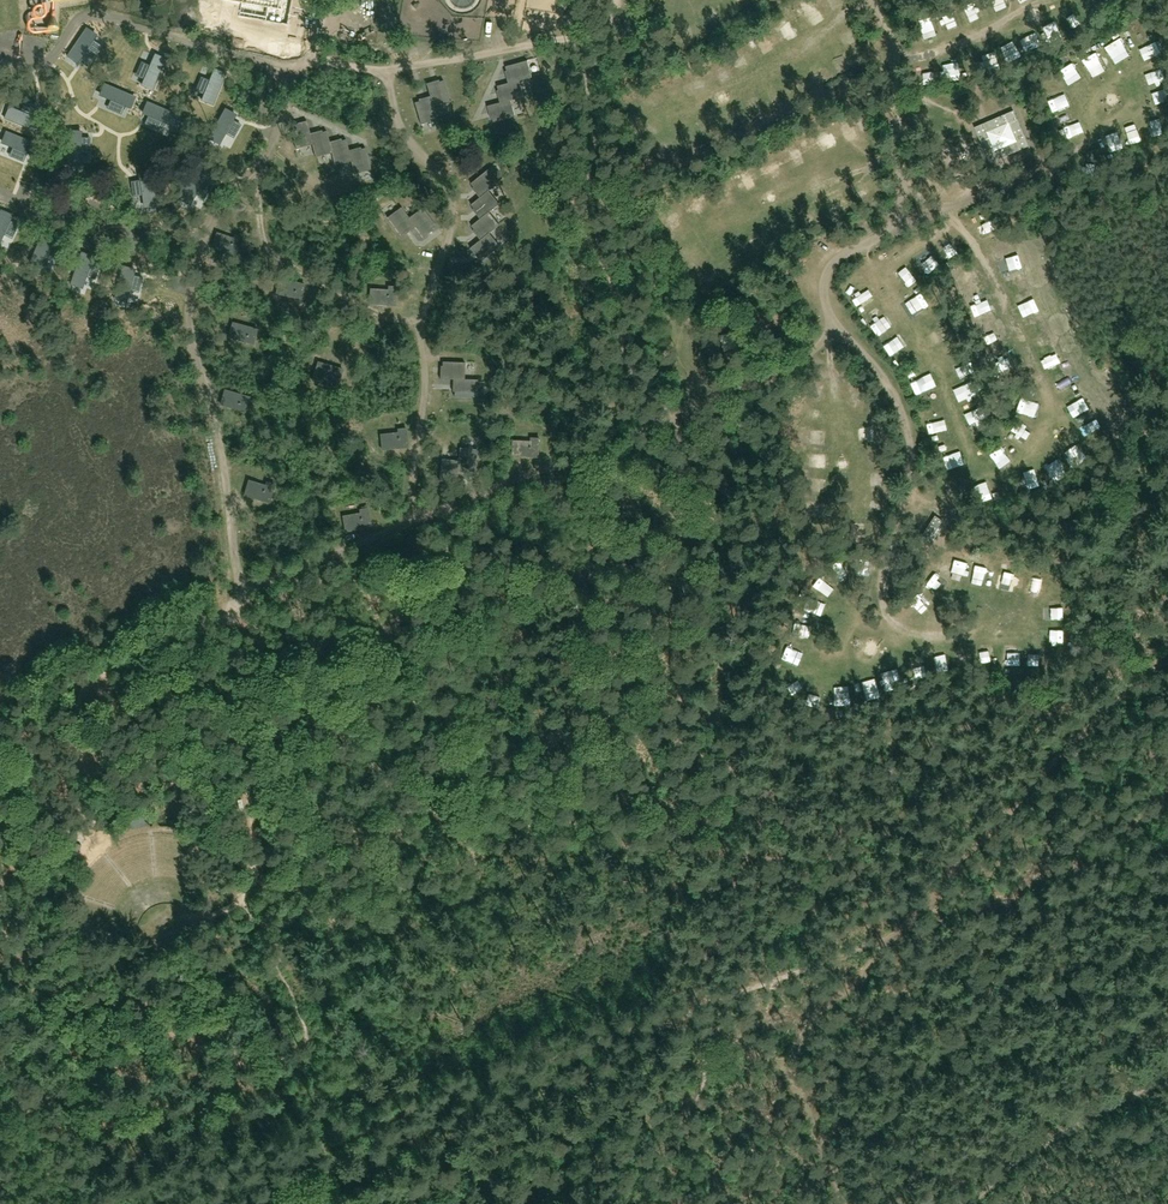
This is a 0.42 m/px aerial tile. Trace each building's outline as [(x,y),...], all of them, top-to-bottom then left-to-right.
[(998,8),(1001,19),(1011,16),(1008,5),(998,8)] [(825,10),(810,17),(814,25),(829,17),(825,10)] [(981,28),(991,24),(987,13),(977,17),(981,28)] [(823,34),(830,29),(825,20),(817,24),(823,34)] [(945,24),(950,41),(961,37),(956,20),(945,24)] [(926,29),(930,47),(939,45),(935,27),(926,29)] [(794,28),(779,37),(784,44),(790,41),(796,50),(804,45),(794,28)] [(1066,49),(1062,35),(1053,38),(1057,51),(1066,49)] [(100,60),(108,52),(99,43),(91,51),(100,60)] [(764,48),(773,63),(782,58),(772,43),(764,48)] [(1106,80),(1117,75),(1108,57),(1097,63),(1106,80)] [(1159,58),(1146,63),(1151,78),(1164,73),(1159,58)] [(508,84),(519,81),(532,78),(528,61),(506,67),(507,71),(505,72),(508,84)] [(1067,78),(1076,97),(1090,90),(1080,72),(1067,78)] [(435,107),(450,102),(444,81),(439,82),(439,80),(426,84),(430,97),(431,97),(435,107)] [(500,103),(511,101),(523,97),(519,81),(508,84),(498,87),(499,91),(497,91),(500,103)] [(1166,98),(1167,97),(1167,83),(1156,86),(1159,97),(1166,95),(1166,98)] [(157,92),(151,93),(154,107),(160,106),(157,92)] [(679,107),(689,102),(684,92),(674,97),(679,107)] [(421,125),(439,120),(435,107),(431,97),(430,97),(418,100),(419,102),(415,103),(421,125)] [(495,123),(515,117),(511,101),(500,103),(488,106),(491,119),(493,119),(495,123)] [(1016,120),(1017,120),(1014,111),(990,121),(991,123),(985,126),(984,124),(975,127),(985,151),(986,150),(988,154),(986,154),(990,163),(1013,153),(1012,151),(1019,148),(1020,150),(1029,146),(1019,123),(1017,123),(1016,120)] [(313,145),(310,134),(307,122),(295,124),(296,127),(291,128),(296,150),(313,145)] [(315,158),(332,153),(329,142),(327,132),(323,133),(322,131),(310,134),(313,145),(315,158)] [(1089,131),(1072,137),(1078,150),(1094,144),(1089,131)] [(335,166),(351,162),(349,151),(346,140),(342,141),(341,139),(329,142),(332,153),(335,166)] [(814,146),(823,164),(831,160),(822,142),(814,146)] [(361,148),(349,151),(351,162),(354,174),(371,170),(366,148),(361,150),(361,148)] [(790,157),(797,171),(805,167),(799,153),(790,157)] [(480,198),(489,191),(499,183),(489,170),(472,183),(475,187),(473,189),(480,198)] [(769,188),(779,183),(774,172),(764,176),(769,188)] [(747,181),(755,199),(763,195),(755,177),(747,181)] [(473,210),(481,219),(489,212),(500,204),(489,191),(480,198),(472,205),(475,209),(473,210)] [(406,235),(414,229),(416,228),(408,218),(409,218),(401,208),(388,218),(400,236),(404,233),(406,235)] [(416,228),(414,229),(422,238),(429,235),(426,233),(436,226),(423,209),(409,218),(408,218),(416,228)] [(481,240),(489,233),(500,226),(489,212),(481,219),(473,226),(475,230),(473,231),(481,240)] [(17,236),(5,230),(0,241),(0,246),(10,251),(17,236)] [(229,252),(236,255),(242,237),(235,235),(234,238),(217,232),(212,246),(219,248),(220,245),(230,249),(229,252)] [(985,235),(989,245),(998,242),(994,232),(985,235)] [(489,233),(481,240),(471,249),(478,259),(480,257),(483,261),(500,247),(489,233)] [(1003,270),(1015,266),(1012,256),(999,260),(1003,270)] [(882,284),(890,282),(886,267),(878,270),(882,284)] [(1016,291),(1025,283),(1015,272),(1006,280),(1016,291)] [(305,284),(279,279),(275,294),(302,300),(305,284)] [(370,291),(369,306),(377,306),(377,302),(387,303),(387,307),(394,307),(395,288),(388,288),(388,292),(370,291)] [(928,299),(912,304),(916,320),(933,315),(928,299)] [(1036,301),(1025,304),(1029,321),(1040,318),(1036,301)] [(232,322),(228,338),(254,345),(258,329),(232,322)] [(317,362),(312,382),(321,384),(322,380),(339,386),(343,370),(317,362)] [(465,380),(464,380),(465,363),(443,362),(443,366),(441,366),(440,380),(453,381),(453,379),(465,380)] [(968,373),(961,375),(966,389),(973,386),(968,373)] [(455,396),(477,398),(477,380),(464,380),(465,380),(453,379),(453,381),(452,391),(456,392),(455,396)] [(917,391),(923,405),(944,396),(938,382),(917,391)] [(225,390),(220,405),(246,413),(250,397),(225,390)] [(816,397),(812,407),(828,414),(832,404),(816,397)] [(854,409),(857,422),(874,418),(870,405),(854,409)] [(1088,408),(1080,410),(1084,426),(1092,424),(1088,408)] [(1025,422),(1045,428),(1048,417),(1028,411),(1025,422)] [(932,433),(940,449),(958,440),(951,424),(932,433)] [(407,428),(397,430),(397,432),(380,434),(380,452),(408,449),(407,428)] [(993,435),(991,441),(1001,445),(1003,440),(993,435)] [(811,439),(811,448),(827,449),(827,440),(811,439)] [(512,457),(539,458),(539,442),(513,441),(512,457)] [(457,485),(458,472),(476,474),(478,450),(460,449),(459,461),(442,460),(440,482),(444,482),(444,484),(457,485)] [(951,470),(958,469),(957,455),(950,455),(951,470)] [(831,461),(813,462),(813,475),(831,474),(831,461)] [(243,496),(271,505),(276,485),(266,482),(265,486),(248,480),(243,496)] [(885,484),(877,483),(877,494),(885,495),(885,484)] [(1000,494),(990,495),(991,512),(1001,512),(1000,494)] [(372,528),(368,508),(359,510),(359,513),(342,516),(345,533),(372,528)] [(928,542),(931,538),(934,539),(942,527),(939,526),(943,521),(935,516),(921,537),(928,542)] [(987,575),(984,594),(994,595),(997,577),(987,575)] [(1021,596),(1024,584),(1013,582),(1010,593),(1021,596)] [(943,604),(952,596),(941,584),(933,592),(943,604)] [(1051,611),(1052,589),(1038,589),(1038,611),(1051,611)] [(1070,623),(1057,623),(1057,633),(1069,634),(1070,623)] [(799,641),(805,644),(809,633),(804,631),(799,641)] [(805,642),(818,654),(823,648),(810,636),(805,642)] [(1063,658),(1075,658),(1074,645),(1062,646),(1063,658)] [(790,659),(806,666),(809,659),(794,652),(790,659)] [(1016,680),(1030,680),(1029,663),(1015,664),(1016,680)] [(1002,677),(1001,665),(990,666),(991,677),(1002,677)] [(881,697),(878,686),(867,688),(869,700),(881,697)] [(846,697),(854,697),(853,689),(846,690),(846,697)] [(844,707),(854,706),(853,698),(843,699),(844,707)]
